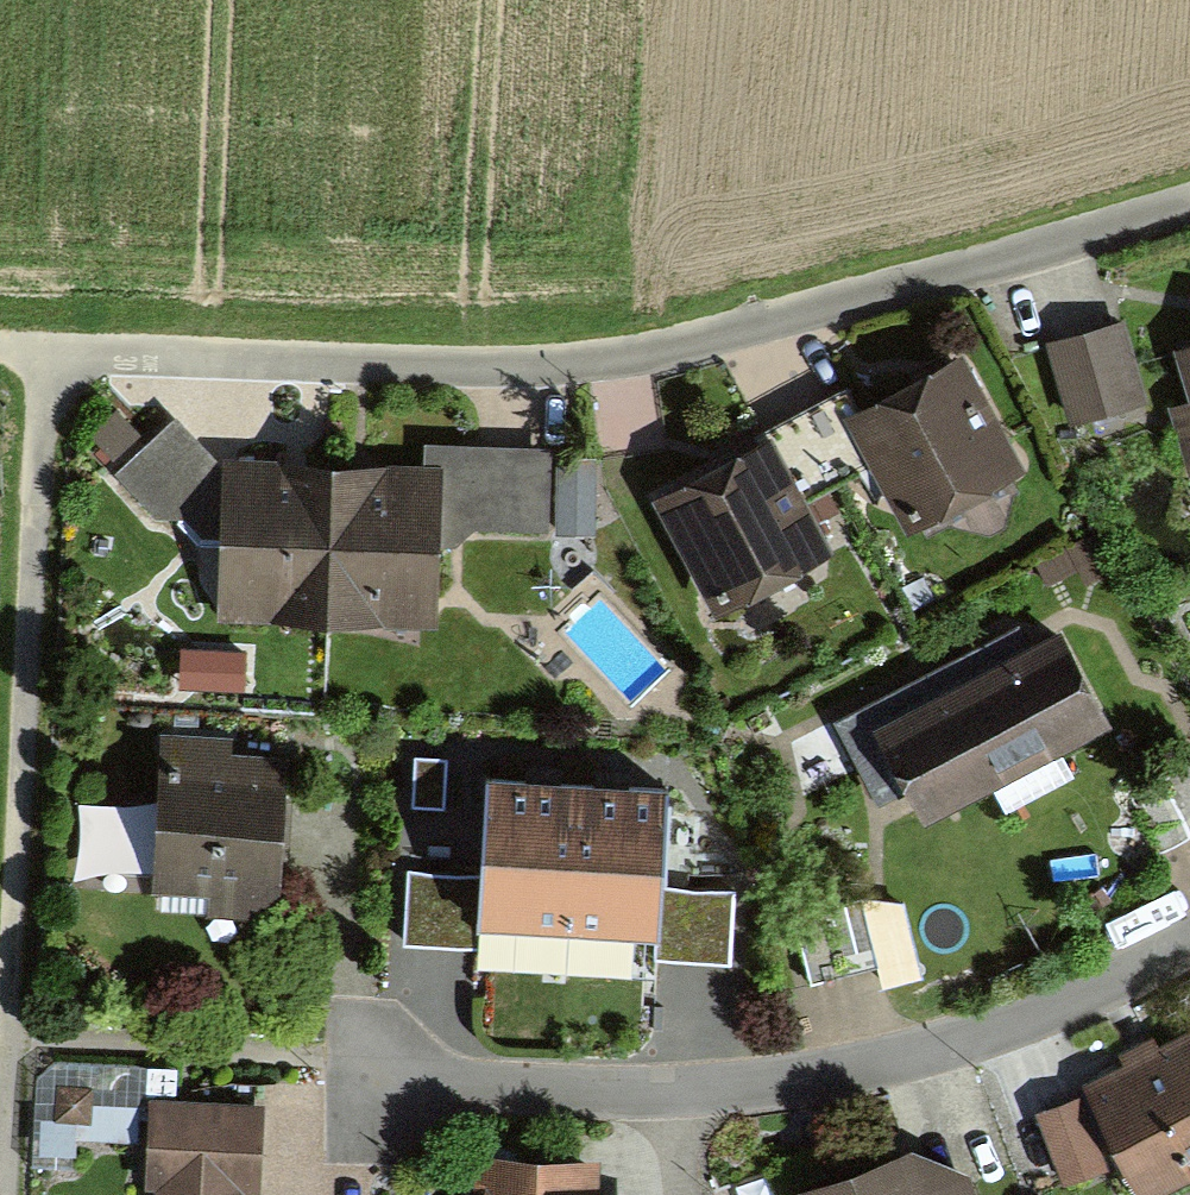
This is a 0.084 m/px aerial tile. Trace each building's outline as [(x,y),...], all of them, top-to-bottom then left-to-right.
[(1124,331),(1055,350),(1073,419),(1142,400),(1124,331)] [(1179,356),(1189,393),(1189,353),(1179,356)] [(844,399),(808,419),(842,480),(868,465),(906,534),(1021,471),(964,367),(929,386),(858,425),(844,399)] [(1173,410),(1189,467),(1189,405),(1173,410)] [(842,480),(808,419),(733,460),(650,506),(716,626),(840,558),(807,499),(842,480)] [(201,450),(172,422),(114,478),(154,523),(183,524),(204,544),(224,543),(228,466),(201,450)] [(544,451),(427,448),(427,472),(443,473),(442,527),(543,529),(544,451)] [(594,465),(562,463),(560,535),(592,536),(594,465)] [(324,628),(329,470),(295,469),(228,466),(224,543),(223,625),(324,628)] [(369,471),(329,470),(324,628),(438,633),(442,527),(443,473),(427,472),(369,471)] [(903,797),(921,829),(1008,783),(1108,730),(1061,641),(1030,657),(1017,632),(949,667),(837,728),(881,809),(903,797)] [(238,742),(166,737),(155,894),(207,897),(206,918),(282,923),(294,760),(252,758),(237,757),(238,742)] [(562,941),(573,791),(547,789),(490,785),(483,878),(411,873),(406,945),(477,950),(478,935),(562,941)] [(614,794),(573,791),(562,941),(655,948),(655,957),(728,963),(734,890),(660,884),(667,798),(614,794)] [(856,913),(801,929),(816,984),(871,968),(856,913)] [(1081,1086),(1135,1194),(1180,1194),(1189,1190),(1189,1032),(1147,1053),(1081,1086)] [(146,1147),(149,1099),(151,1071),(55,1063),(41,1079),(34,1166),(76,1169),(78,1142),(146,1147)] [(264,1105),(149,1099),(146,1147),(144,1194),(152,1194),(260,1194),(264,1105)] [(1078,1104),(1039,1119),(1064,1188),(1104,1173),(1078,1104)] [(820,1194),(969,1194),(951,1146),(820,1194)] [(477,1162),(476,1194),(601,1194),(602,1166),(477,1162)]
